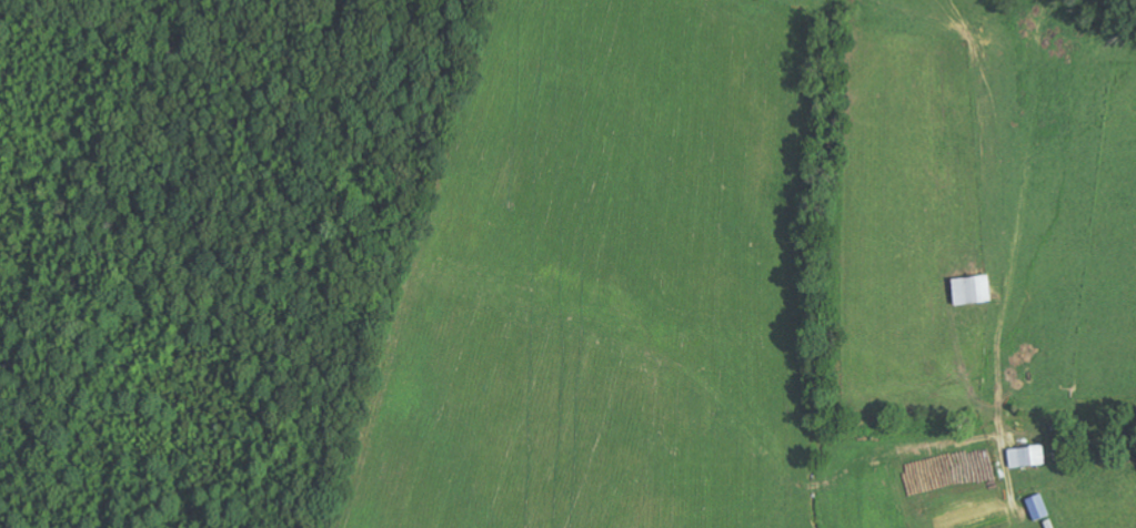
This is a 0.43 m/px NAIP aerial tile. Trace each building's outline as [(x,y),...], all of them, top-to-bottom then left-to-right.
[(992,301),(988,274),(951,280),(955,306),(992,301)] [(1008,448),(1009,468),(1045,465),(1044,446),(1008,448)] [(1049,515),(1041,493),(1026,499),(1034,521),(1049,515)]
